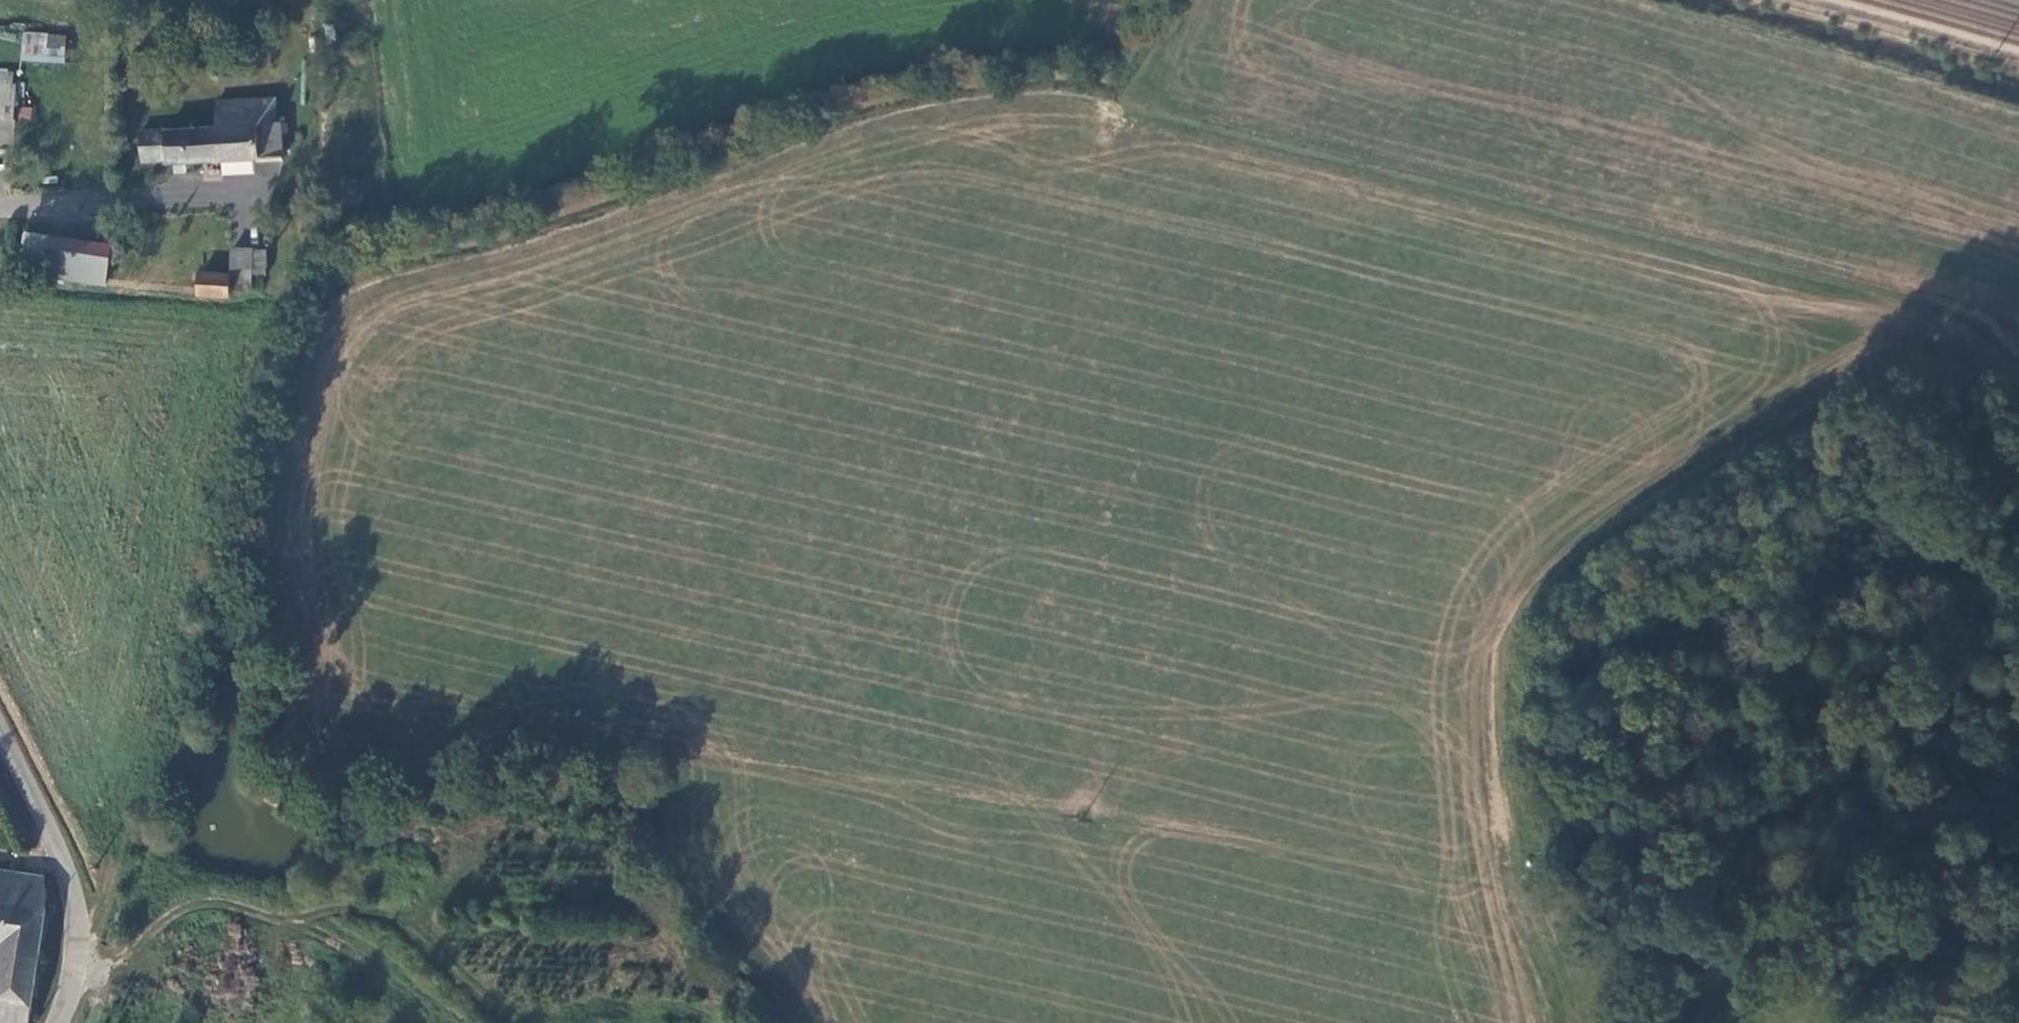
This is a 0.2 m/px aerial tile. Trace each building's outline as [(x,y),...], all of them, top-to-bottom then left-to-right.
[(65,36),(45,37),(44,50),(64,51),(65,36)] [(0,73),(0,120),(31,121),(33,84),(26,82),(26,74),(0,73)] [(283,154),(282,123),(277,124),(276,100),(217,103),(217,127),(142,132),(143,162),(168,161),(167,163),(170,163),(189,162),(260,160),(261,154),(283,154)] [(189,177),(189,162),(170,163),(170,177),(189,177)] [(266,282),(267,257),(267,249),(236,247),(232,275),(201,274),(199,298),(233,299),(232,288),(265,290),(266,282)] [(46,275),(108,283),(111,257),(49,249),(46,275)] [(277,282),(278,258),(267,257),(266,282),(277,282)] [(44,875),(0,868),(0,938),(5,939),(0,971),(0,1022),(29,1022),(47,914),(44,875)]
